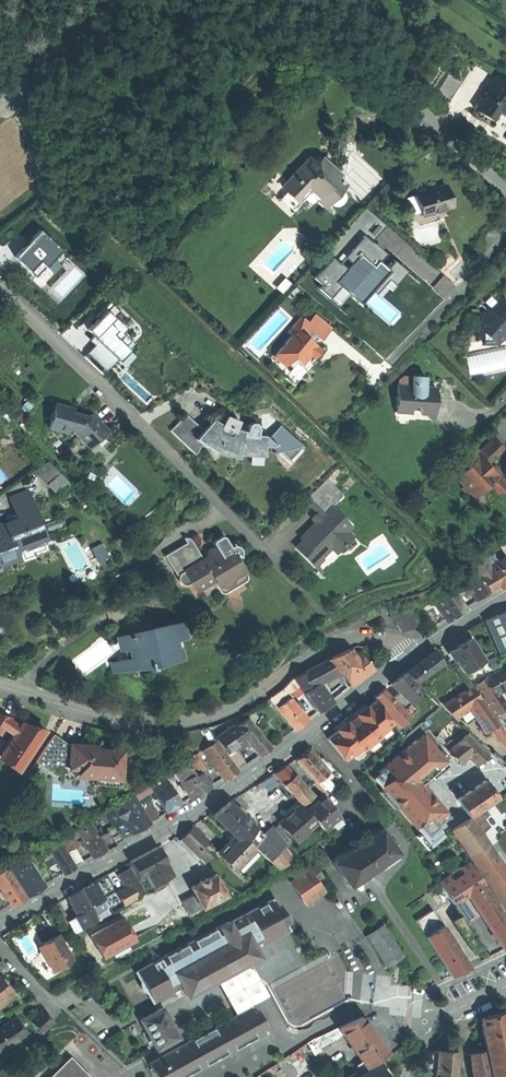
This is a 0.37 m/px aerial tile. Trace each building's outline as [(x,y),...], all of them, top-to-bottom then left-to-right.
[(462,82),(445,71),(434,88),(451,99),(462,82)] [(497,75),(475,109),(490,119),(497,109),(505,115),(505,81),(497,75)] [(71,92),(71,93),(73,107),(74,107),(89,105),(89,104),(89,103),(87,102),(85,96),(80,91),(72,92),(71,92)] [(316,162),(310,157),(282,187),(296,199),(306,188),(317,199),(316,200),(324,207),(345,185),(333,174),(329,170),(327,173),(323,169),(327,166),(319,159),(316,162)] [(448,197),(445,185),(429,190),(427,185),(414,189),(422,216),(451,206),(448,197)] [(280,197),(293,208),(297,204),(284,193),(280,197)] [(331,258),(333,260),(318,277),(329,287),(326,290),(331,295),(339,302),(347,293),(361,277),(373,287),(382,277),(391,285),(397,278),(396,277),(400,272),(389,262),(385,268),(377,261),(375,259),(380,253),(369,244),(371,242),(363,235),(364,233),(352,223),(366,207),(364,206),(324,252),(331,258)] [(386,225),(366,207),(352,223),(364,233),(363,235),(371,242),(386,225)] [(61,251),(40,230),(28,242),(30,243),(26,247),(25,246),(14,256),(35,277),(61,251)] [(384,253),(371,242),(369,244),(380,253),(375,259),(377,261),(384,253)] [(329,298),(331,295),(326,290),(329,287),(318,277),(333,260),(331,258),(313,278),(325,287),(321,291),(329,298)] [(392,260),(389,262),(400,272),(396,277),(397,278),(391,285),(382,277),(373,287),(361,277),(347,293),(359,303),(370,290),(373,293),(382,283),(390,290),(400,278),(399,277),(404,271),(392,260)] [(501,300),(490,311),(488,309),(481,316),(481,343),(495,342),(505,331),(505,306),(501,300)] [(120,311),(112,303),(86,331),(93,337),(89,341),(94,346),(86,355),(107,375),(131,350),(127,346),(132,340),(122,332),(127,327),(115,316),(120,311)] [(327,324),(314,314),(308,322),(301,317),(287,333),(291,336),(275,356),(286,366),(293,357),(302,364),(310,354),(315,359),(322,350),(309,339),(313,334),(321,340),(331,328),(327,324)] [(471,374),(505,365),(505,346),(467,356),(471,374)] [(434,396),(434,388),(423,388),(423,378),(411,377),(410,387),(397,386),(396,409),(420,410),(420,415),(433,415),(434,396)] [(89,448),(107,430),(90,414),(88,417),(78,414),(78,417),(74,416),(71,416),(73,409),(55,404),(48,428),(67,432),(68,428),(75,430),(73,431),(89,448)] [(302,448),(303,447),(268,414),(262,415),(262,428),(258,427),(258,425),(255,423),(253,423),(251,423),(250,423),(248,424),(248,426),(242,425),(237,424),(238,421),(226,416),(224,419),(217,415),(211,422),(214,424),(207,432),(197,424),(186,414),(170,431),(192,452),(198,442),(210,449),(214,442),(224,447),(223,450),(238,454),(238,451),(251,452),(251,449),(264,450),(264,446),(274,446),(289,460),(301,447),(302,448)] [(493,438),(475,454),(478,457),(457,477),(464,485),(461,488),(468,495),(471,492),(479,485),(483,489),(489,484),(491,486),(498,494),(505,487),(505,478),(494,466),(490,469),(487,466),(504,450),(498,444),(493,438)] [(48,461),(35,470),(55,492),(67,481),(48,461)] [(305,500),(318,513),(322,516),(331,507),(343,495),(327,479),(305,500)] [(483,493),(491,486),(489,484),(483,489),(479,485),(471,492),(475,496),(481,491),(483,493)] [(27,491),(10,498),(18,518),(5,523),(0,525),(0,566),(19,559),(15,551),(16,550),(14,547),(34,540),(33,537),(43,534),(43,533),(27,491)] [(322,516),(318,513),(312,518),(316,522),(309,529),(300,538),(303,540),(295,547),(315,566),(322,559),(318,555),(331,542),(339,550),(350,539),(342,531),(349,524),(331,507),(322,516)] [(45,539),(43,534),(33,537),(34,540),(14,547),(16,550),(45,539)] [(195,591),(213,580),(220,591),(221,593),(223,593),(224,593),(226,593),(246,581),(247,580),(247,578),(247,576),(246,574),(236,557),(239,555),(240,554),(240,552),(240,550),(239,548),(238,547),(237,546),(236,545),(235,545),(233,545),(230,547),(224,538),(223,537),(223,536),(221,536),(220,536),(214,540),(213,541),(213,542),(213,544),(217,551),(216,552),(215,551),(214,550),(213,549),(211,550),(209,550),(208,551),(208,553),(207,554),(208,555),(210,560),(207,562),(204,564),(191,540),(189,538),(187,538),(186,538),(184,538),(187,543),(165,556),(176,575),(179,574),(178,575),(177,577),(177,579),(178,580),(178,582),(179,583),(181,584),(183,585),(185,585),(187,584),(189,583),(190,582),(195,591)] [(470,562),(489,593),(496,589),(505,582),(505,557),(497,563),(489,550),(470,562)] [(465,584),(477,576),(472,567),(457,579),(456,580),(463,590),(464,589),(467,593),(470,591),(465,584)] [(475,600),(486,592),(477,576),(465,584),(470,591),(475,600)] [(446,590),(433,599),(441,611),(446,620),(450,618),(459,612),(451,597),(446,590)] [(457,594),(451,597),(459,612),(465,607),(457,594)] [(437,613),(441,611),(433,599),(421,603),(425,610),(433,606),(437,613)] [(419,624),(411,611),(389,615),(401,632),(419,624)] [(484,620),(498,653),(505,651),(505,611),(484,620)] [(143,629),(143,631),(135,633),(129,634),(129,635),(121,637),(126,660),(128,669),(178,658),(175,648),(179,647),(178,639),(184,638),(181,623),(162,627),(161,625),(143,629)] [(469,638),(448,652),(462,672),(482,659),(469,638)] [(373,668),(361,652),(356,656),(350,649),(327,659),(327,660),(338,674),(341,672),(350,684),(355,681),(373,668)] [(434,650),(422,660),(431,670),(442,662),(434,650)] [(500,666),(495,656),(486,660),(491,670),(500,666)] [(112,673),(128,669),(126,660),(110,663),(112,673)] [(303,692),(317,683),(329,676),(336,686),(343,681),(338,674),(327,660),(293,678),(303,692)] [(404,673),(414,682),(431,670),(422,660),(415,665),(404,673)] [(505,707),(505,706),(497,693),(503,689),(505,687),(505,677),(502,668),(476,684),(497,713),(505,707)] [(414,682),(404,673),(397,678),(391,684),(399,692),(407,700),(408,702),(409,701),(421,690),(422,689),(414,682)] [(325,695),(336,686),(329,676),(317,683),(325,695)] [(295,697),(302,692),(293,678),(282,689),(269,699),(273,703),(290,691),(295,697)] [(330,701),(325,695),(317,683),(303,692),(316,711),(322,707),(330,701)] [(480,700),(471,686),(445,704),(454,718),(461,713),(469,708),(480,700)] [(421,690),(409,701),(414,706),(427,695),(421,690)] [(407,700),(399,692),(392,698),(400,706),(407,700)] [(439,705),(427,695),(414,706),(416,712),(423,720),(439,705)] [(295,705),(289,697),(276,707),(293,729),(299,724),(306,719),(300,711),(303,709),(298,702),(295,705)] [(347,723),(345,720),(334,728),(336,731),(327,738),(343,759),(358,748),(360,750),(379,735),(377,732),(392,721),(375,700),(366,707),(364,705),(353,713),(355,716),(347,723)] [(497,724),(480,700),(469,708),(485,732),(491,728),(497,724)] [(355,716),(353,713),(349,716),(345,720),(347,723),(355,716)] [(9,720),(10,719),(0,715),(0,733),(4,727),(9,720)] [(270,747),(247,718),(236,726),(248,742),(258,755),(262,752),(270,747)] [(14,734),(19,727),(9,720),(4,727),(14,734)] [(33,726),(22,722),(19,727),(14,734),(1,753),(6,757),(3,761),(17,771),(45,730),(33,726)] [(491,728),(503,746),(505,744),(505,734),(498,723),(497,724),(491,728)] [(234,725),(215,738),(227,755),(235,750),(248,742),(236,726),(234,725)] [(483,758),(487,754),(478,745),(466,733),(461,737),(455,743),(454,744),(465,754),(475,765),(483,758)] [(67,744),(53,734),(35,761),(50,771),(53,765),(68,766),(69,768),(79,769),(77,772),(95,774),(95,784),(119,785),(121,762),(113,762),(114,750),(100,749),(88,748),(88,745),(67,744)] [(445,760),(423,735),(401,753),(402,754),(398,757),(398,756),(372,777),(383,790),(396,806),(419,833),(430,846),(442,835),(440,832),(435,827),(448,816),(419,782),(445,760)] [(454,744),(455,743),(451,739),(443,746),(447,751),(454,744)] [(236,769),(216,740),(203,748),(223,778),(230,773),(236,769)] [(478,745),(487,754),(488,752),(479,743),(478,745)] [(456,762),(465,754),(454,744),(447,751),(456,762)] [(327,771),(308,749),(303,754),(296,759),(314,782),(327,771)] [(245,763),(235,750),(227,755),(237,769),(245,763)] [(205,769),(196,753),(186,760),(195,775),(205,769)] [(196,794),(210,786),(202,773),(196,777),(195,775),(186,760),(174,769),(180,779),(179,779),(190,798),(196,794)] [(308,796),(304,791),(306,789),(285,766),(279,769),(273,773),(300,803),(308,796)] [(278,783),(271,776),(261,783),(266,791),(278,783)] [(135,801),(153,790),(152,789),(160,784),(157,778),(132,795),(135,801)] [(180,803),(167,780),(160,784),(152,789),(153,790),(165,812),(172,808),(180,803)] [(457,799),(469,817),(497,797),(496,795),(498,794),(493,787),(491,788),(488,785),(485,780),(457,799)] [(394,809),(396,806),(383,790),(380,792),(394,809)] [(128,835),(148,823),(150,821),(148,818),(146,820),(135,801),(132,795),(91,822),(106,848),(115,843),(107,830),(114,825),(122,839),(128,835)] [(323,796),(305,810),(316,822),(322,828),(338,815),(323,796)] [(251,844),(261,833),(229,802),(213,815),(234,836),(238,832),(251,844)] [(158,817),(151,803),(143,808),(148,818),(150,821),(158,817)] [(305,810),(299,803),(288,812),(278,821),(295,841),(316,822),(305,810)] [(478,811),(451,829),(505,912),(505,878),(474,831),(486,824),(478,811)] [(105,849),(89,822),(77,829),(80,835),(83,841),(87,847),(92,856),(98,853),(105,849)] [(207,839),(193,826),(186,833),(180,840),(194,854),(201,846),(207,839)] [(268,858),(282,842),(269,826),(261,833),(251,844),(259,851),(268,859),(268,858)] [(71,840),(80,835),(77,829),(68,835),(71,840)] [(380,829),(333,862),(348,885),(369,871),(396,852),(380,829)] [(239,872),(259,851),(251,844),(238,832),(234,836),(226,844),(218,853),(239,872)] [(440,832),(442,835),(430,846),(419,833),(415,836),(427,849),(443,835),(440,832)] [(74,846),(71,840),(68,835),(60,840),(76,866),(82,862),(77,855),(78,854),(74,846)] [(278,868),(292,859),(285,849),(289,845),(286,840),(282,842),(268,858),(278,868)] [(75,867),(59,842),(49,848),(56,862),(63,874),(69,870),(75,867)] [(289,845),(285,849),(292,859),(297,856),(289,845)] [(209,854),(201,846),(194,854),(202,861),(209,854)] [(142,854),(129,861),(138,876),(146,872),(164,862),(155,847),(142,854)] [(56,862),(49,848),(39,854),(46,867),(56,862)] [(44,884),(31,860),(10,871),(26,895),(35,890),(44,884)] [(484,885),(468,861),(438,882),(454,905),(461,900),(470,894),(484,885)] [(170,874),(164,862),(146,872),(152,884),(164,878),(170,874)] [(308,869),(316,881),(323,876),(315,864),(308,869)] [(144,892),(129,868),(124,871),(118,874),(125,887),(117,892),(124,904),(144,892)] [(6,869),(0,872),(0,887),(10,905),(23,897),(6,869)] [(290,882),(304,903),(323,891),(316,881),(308,869),(290,882)] [(225,895),(214,874),(205,878),(205,877),(201,879),(198,881),(199,882),(190,887),(194,893),(201,907),(225,895)] [(167,884),(164,878),(152,884),(151,885),(154,891),(166,885),(167,884)] [(109,913),(92,883),(81,889),(98,919),(109,913)] [(484,885),(470,894),(476,910),(503,950),(505,948),(505,918),(484,885)] [(90,908),(80,890),(73,894),(66,897),(76,915),(90,908)] [(201,907),(194,893),(181,900),(188,914),(201,907)] [(276,909),(271,899),(228,922),(228,921),(218,926),(226,942),(173,972),(181,986),(186,996),(216,979),(249,961),(259,955),(254,947),(287,930),(282,920),(276,909)] [(469,916),(461,900),(454,905),(452,906),(459,915),(463,921),(469,916)] [(68,920),(58,902),(57,903),(66,921),(67,921),(68,920)] [(96,920),(90,908),(76,915),(68,920),(67,921),(73,932),(96,920)] [(278,908),(276,909),(282,920),(284,919),(284,916),(283,912),(280,910),(278,908)] [(425,937),(440,927),(430,911),(415,921),(425,937)] [(122,917),(89,935),(102,957),(134,939),(122,917)] [(459,971),(469,967),(443,925),(440,927),(425,937),(450,975),(459,971)] [(173,972),(226,942),(218,926),(156,961),(164,975),(172,971),(173,972)] [(382,926),(367,935),(387,965),(391,962),(392,964),(398,960),(397,958),(401,955),(382,926)] [(72,960),(57,934),(47,940),(42,943),(47,952),(43,954),(53,971),(72,960)] [(47,952),(42,943),(38,946),(43,954),(47,952)] [(153,1001),(181,986),(173,972),(172,971),(164,975),(156,961),(136,971),(140,978),(139,978),(139,981),(139,984),(140,987),(142,990),(144,992),(147,994),(148,995),(149,994),(153,1001)] [(268,995),(249,961),(216,979),(235,1013),(268,995)] [(13,994),(0,978),(0,1005),(13,994)] [(178,1037),(161,1007),(139,1019),(156,1049),(178,1037)] [(189,1073),(234,1049),(231,1042),(260,1026),(260,1025),(254,1014),(250,1007),(220,1023),(222,1027),(163,1059),(162,1057),(149,1065),(156,1076),(191,1076),(189,1073)] [(54,1021),(42,1009),(30,1020),(41,1032),(54,1021)] [(480,1019),(491,1076),(493,1076),(505,1074),(505,1026),(503,1012),(491,1016),(480,1019)] [(254,1014),(260,1025),(262,1024),(262,1021),(261,1018),(259,1015),(256,1013),(254,1014)] [(375,1036),(361,1016),(338,1027),(343,1035),(362,1061),(365,1066),(386,1052),(375,1036)] [(26,1033),(16,1018),(4,1026),(0,1028),(0,1049),(26,1033)] [(222,1027),(220,1023),(148,1063),(149,1065),(162,1057),(163,1059),(222,1027)] [(231,1042),(234,1049),(251,1039),(264,1032),(260,1026),(231,1042)] [(318,1044),(343,1035),(338,1027),(324,1032),(314,1038),(307,1043),(313,1052),(320,1047),(318,1044)] [(434,1068),(436,1049),(428,1057),(427,1067),(434,1068)] [(456,1051),(446,1050),(436,1049),(434,1068),(433,1076),(454,1076),(456,1051)] [(483,1050),(471,1053),(472,1068),(474,1076),(488,1076),(483,1050)] [(70,1057),(64,1063),(66,1064),(52,1076),(90,1076),(70,1057)] [(365,1066),(362,1061),(356,1065),(360,1070),(365,1066)] [(388,1075),(390,1074),(388,1070),(385,1067),(381,1070),(377,1063),(357,1076),(389,1076),(388,1075)]
